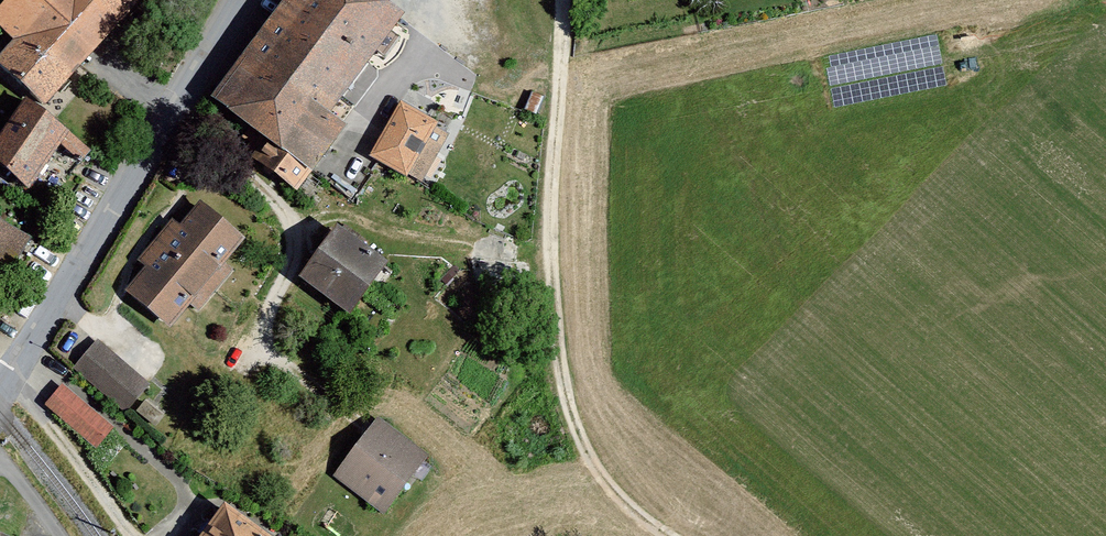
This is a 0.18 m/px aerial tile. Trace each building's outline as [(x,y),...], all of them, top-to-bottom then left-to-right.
[(0,51),(0,76),(38,110),(139,0),(2,0),(0,2),(0,39),(6,45),(0,51)] [(199,108),(310,190),(342,146),(317,127),(398,18),(374,0),(279,0),(199,108)] [(439,121),(402,99),(370,154),(407,176),(439,121)] [(22,108),(0,139),(0,176),(21,191),(51,147),(77,165),(86,152),(22,108)] [(244,252),(192,211),(122,297),(173,338),(244,252)] [(30,242),(0,226),(0,297),(30,242)] [(376,270),(334,238),(296,288),(338,320),(376,270)] [(100,335),(76,364),(131,411),(155,383),(100,335)] [(57,392),(45,405),(93,450),(105,436),(57,392)] [(380,424),(332,481),(378,519),(426,462),(380,424)] [(199,535),(253,535),(219,510),(199,535)]
